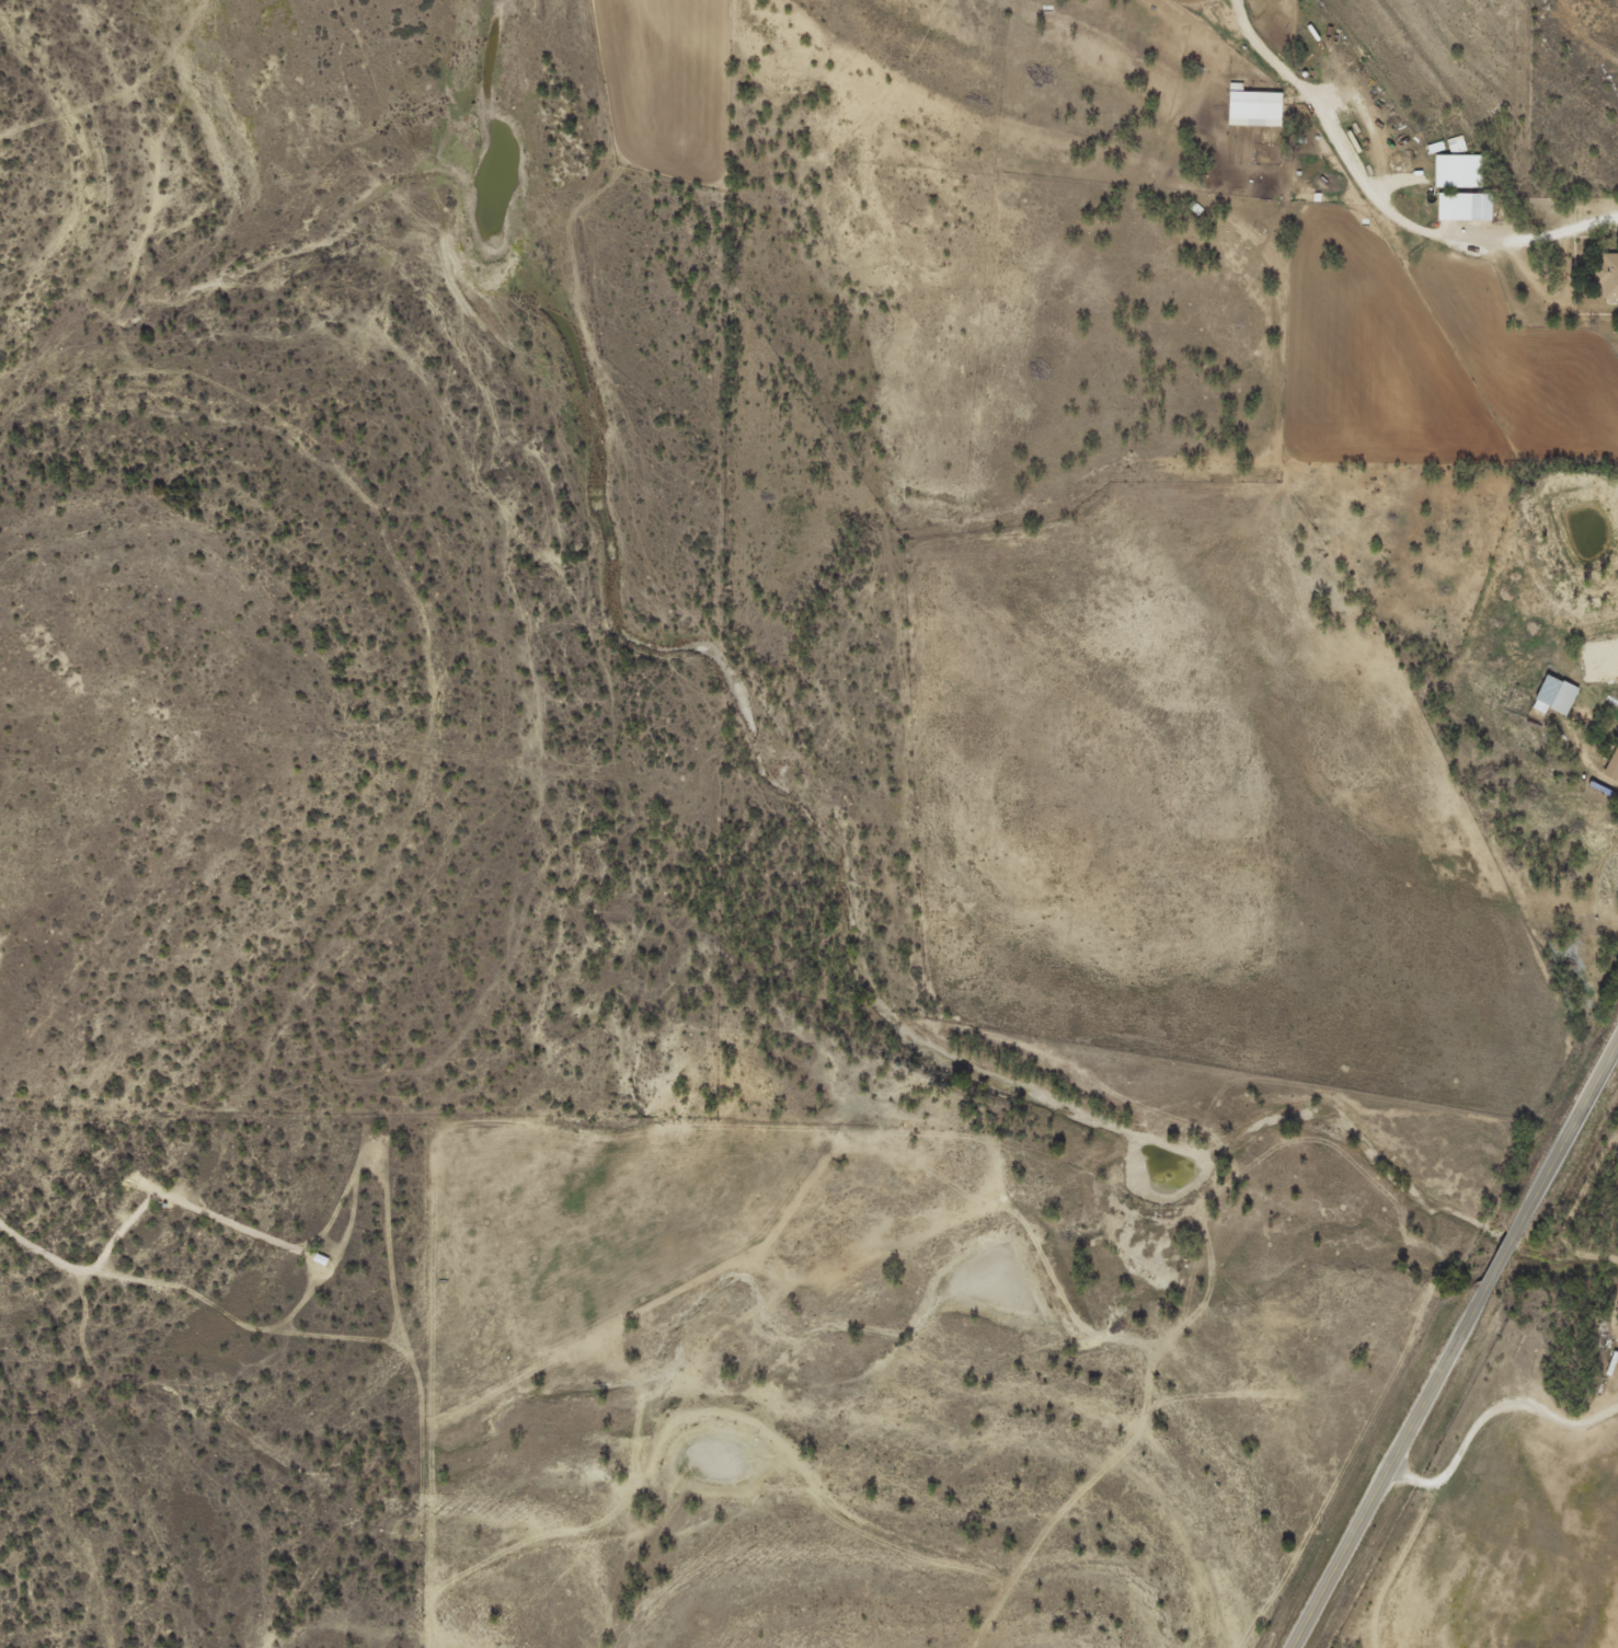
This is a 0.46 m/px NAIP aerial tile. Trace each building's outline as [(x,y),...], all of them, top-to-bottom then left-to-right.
[(1285,126),(1286,92),(1233,90),(1232,125),(1285,126)] [(1486,155),(1439,154),(1438,186),(1485,187),(1486,155)] [(1496,193),(1442,192),(1441,219),(1496,220),(1496,193)] [(1604,253),(1604,298),(1617,298),(1617,253),(1604,253)] [(1571,715),(1583,688),(1550,673),(1535,707),(1549,713),(1551,707),(1571,715)]
